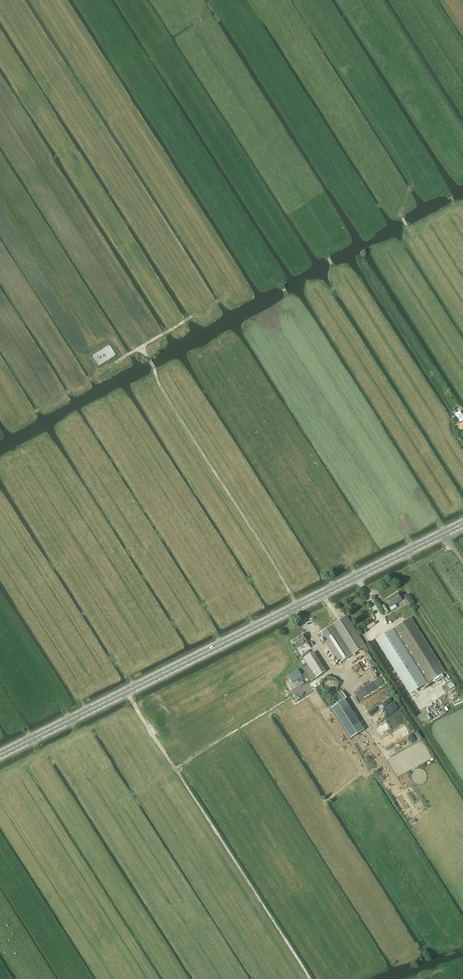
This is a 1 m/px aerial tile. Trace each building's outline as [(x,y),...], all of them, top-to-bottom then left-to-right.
[(456,416),(458,421),(459,422),(462,420),(462,417),(461,414),(460,411),(455,414),(456,416)] [(387,604),(386,604),(381,607),(386,614),(391,611),(389,608),(391,606),(391,607),(402,600),(397,593),(387,600),(389,603),(387,604)] [(319,639),(322,637),(338,664),(366,646),(346,616),(316,635),(319,639)] [(445,671),(411,617),(375,640),(409,694),(445,671)] [(297,648),(307,641),(303,635),(292,641),(297,648)] [(303,658),(308,666),(316,678),(326,671),(314,651),(303,658)] [(304,669),(303,670),(311,681),(316,678),(308,666),(304,669)] [(302,676),(298,670),(288,676),(292,682),(302,676)] [(344,699),(331,708),(355,747),(370,738),(344,699)]
